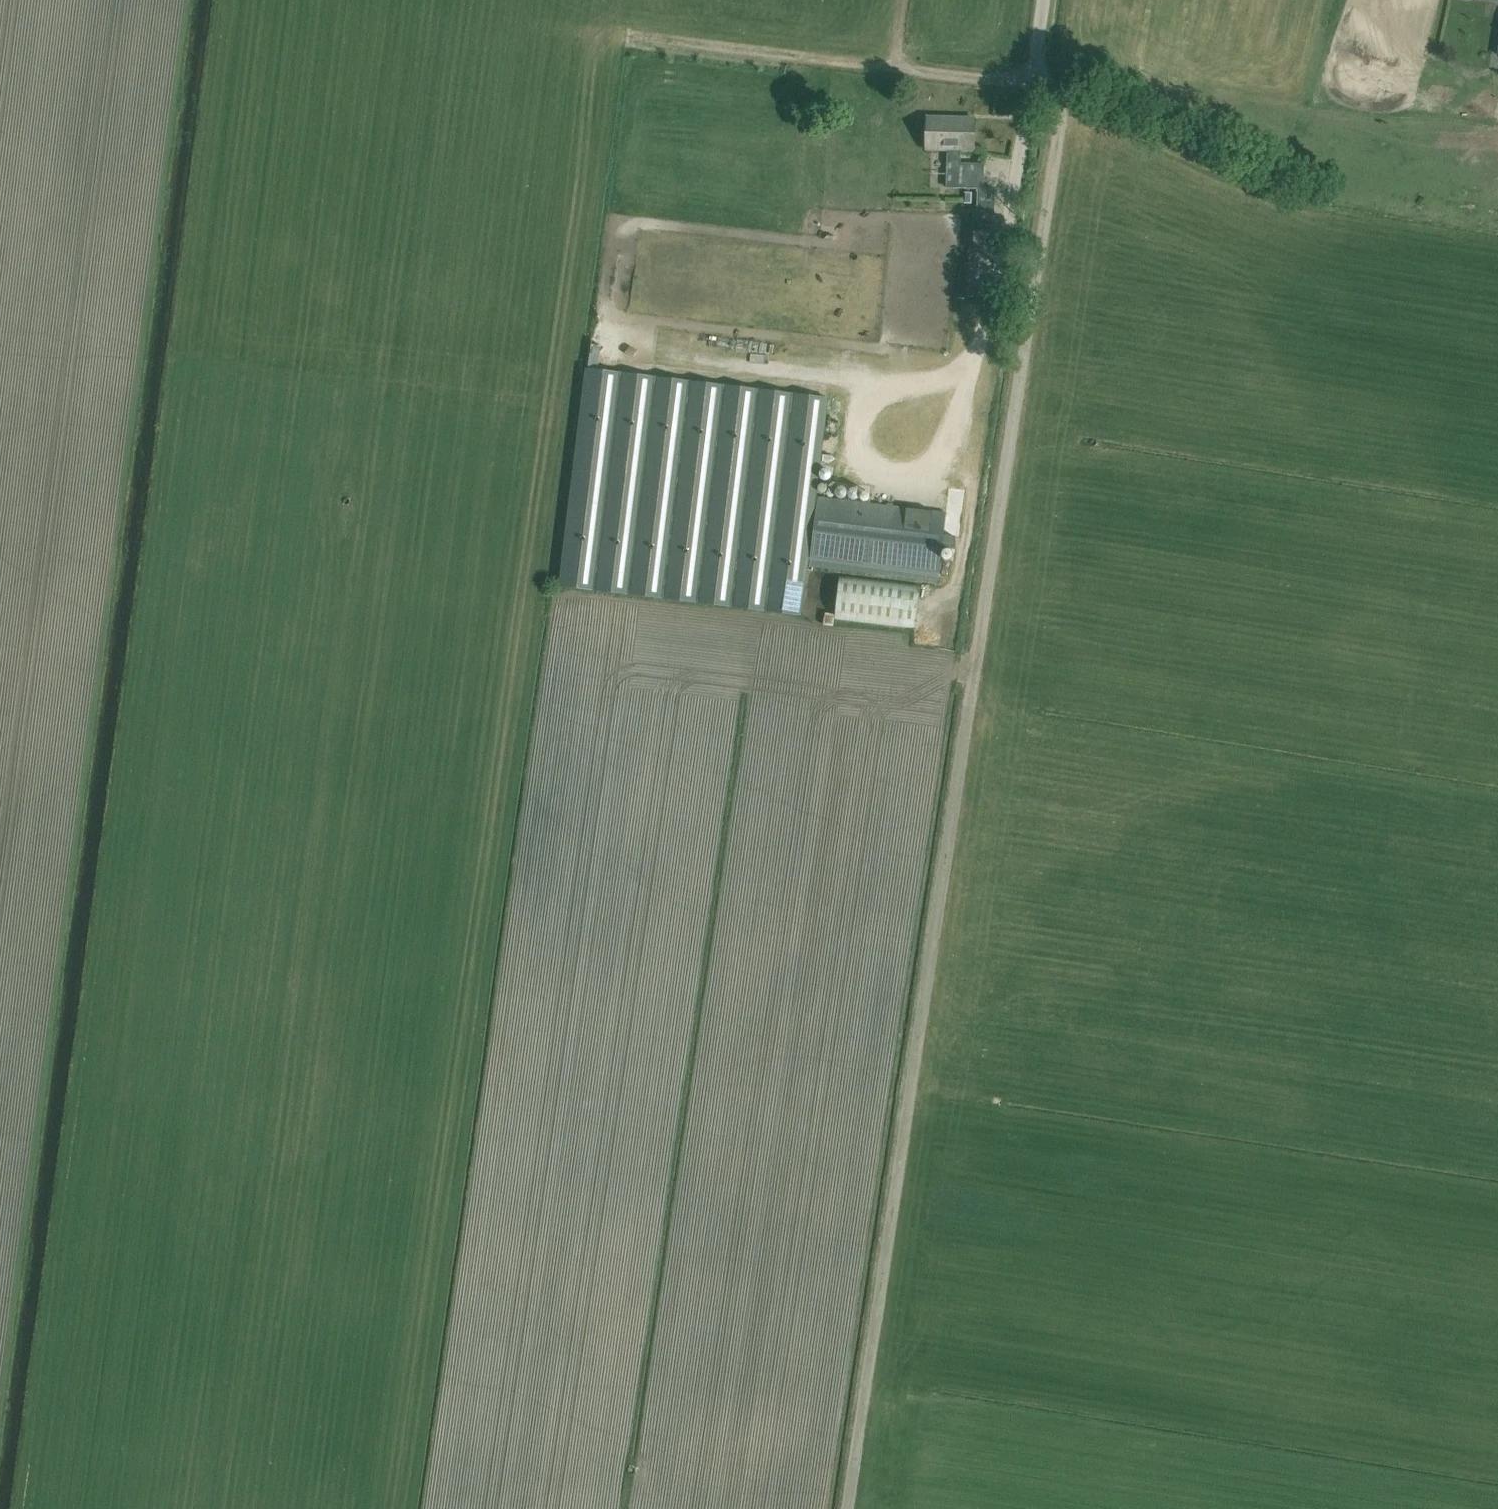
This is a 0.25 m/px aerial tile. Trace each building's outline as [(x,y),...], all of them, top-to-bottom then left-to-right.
[(973,149),(973,118),(928,118),(927,149),(973,149)] [(958,163),(958,176),(955,176),(954,191),(981,192),(982,164),(958,163)] [(829,400),(588,371),(562,588),(803,617),(809,566),(817,498),(829,400)] [(937,581),(945,513),(817,498),(809,566),(937,581)] [(835,616),(915,626),(918,587),(839,577),(835,616)]
